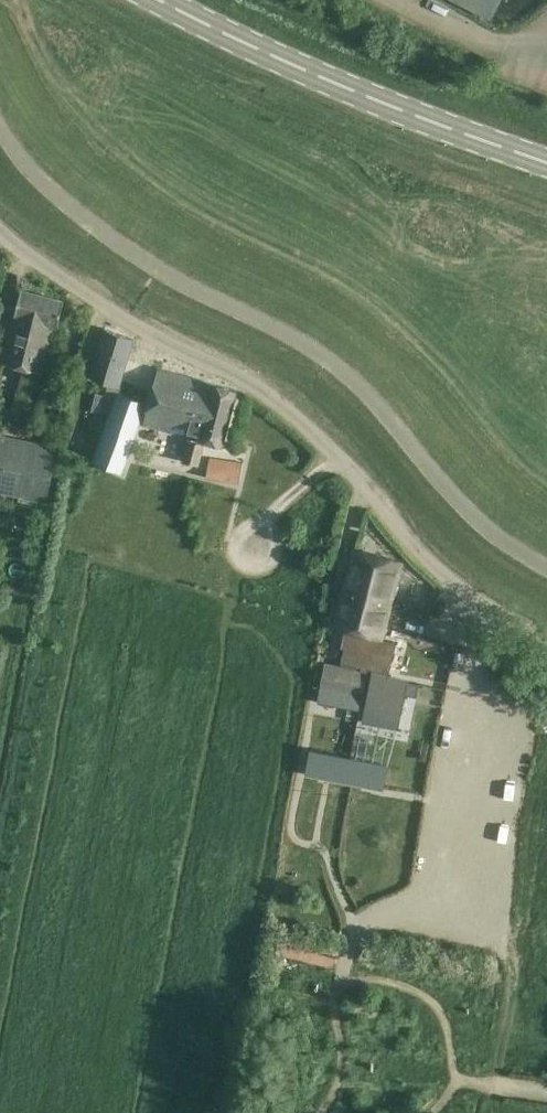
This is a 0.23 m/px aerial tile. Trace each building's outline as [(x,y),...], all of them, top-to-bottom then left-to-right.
[(505,42),(526,0),(420,0),(505,42)] [(16,312),(3,360),(25,366),(38,370),(50,325),(56,326),(57,323),(63,302),(21,291),(16,312)] [(97,349),(88,372),(118,383),(126,359),(134,339),(104,328),(97,349)] [(110,416),(104,430),(132,441),(136,428),(143,423),(189,435),(183,457),(181,461),(198,465),(199,461),(206,438),(222,442),(230,411),(236,390),(158,369),(152,390),(148,403),(119,392),(117,398),(110,416)] [(54,396),(40,392),(37,401),(51,405),(54,396)] [(96,393),(91,411),(110,416),(117,398),(96,393)] [(2,438),(0,447),(0,489),(7,490),(5,501),(37,508),(39,496),(46,498),(56,448),(2,438)] [(242,460),(210,454),(207,475),(238,480),(242,460)] [(350,571),(334,628),(349,632),(346,644),(342,661),(363,666),(362,669),(361,669),(361,672),(368,673),(369,668),(373,668),(372,675),(366,700),(366,704),(401,711),(405,694),(417,696),(419,684),(398,679),(388,677),(391,664),(397,642),(390,640),(380,637),(394,583),(400,562),(355,550),(350,571)] [(368,673),(361,672),(325,664),(318,702),(360,710),(368,673)] [(311,749),(305,774),(384,790),(389,765),(311,749)] [(336,954),(285,942),(282,957),(333,969),(336,954)]
